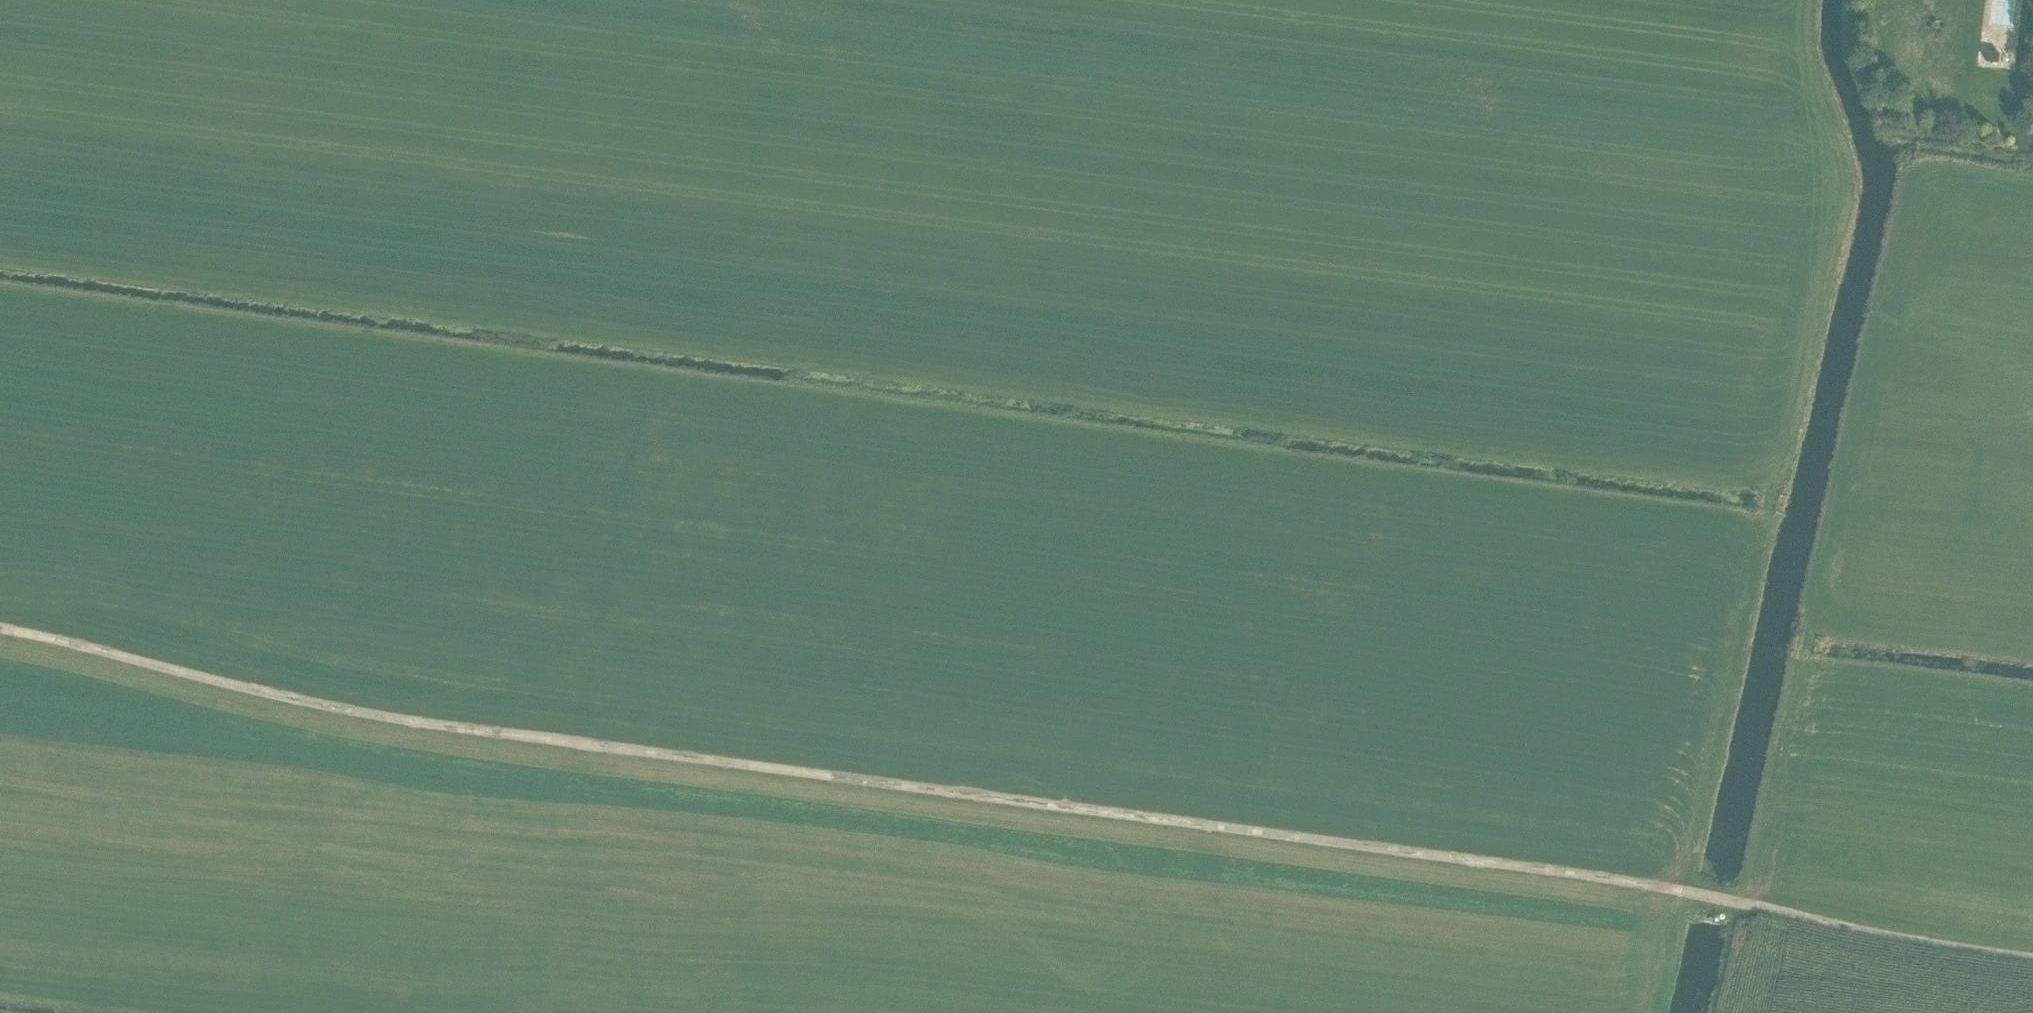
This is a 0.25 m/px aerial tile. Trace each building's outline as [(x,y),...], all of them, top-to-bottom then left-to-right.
[(1989,22),(2004,23),(2005,0),(1990,0),(1989,22)] [(1999,51),(1988,51),(1988,61),(1998,61),(1999,51)]
